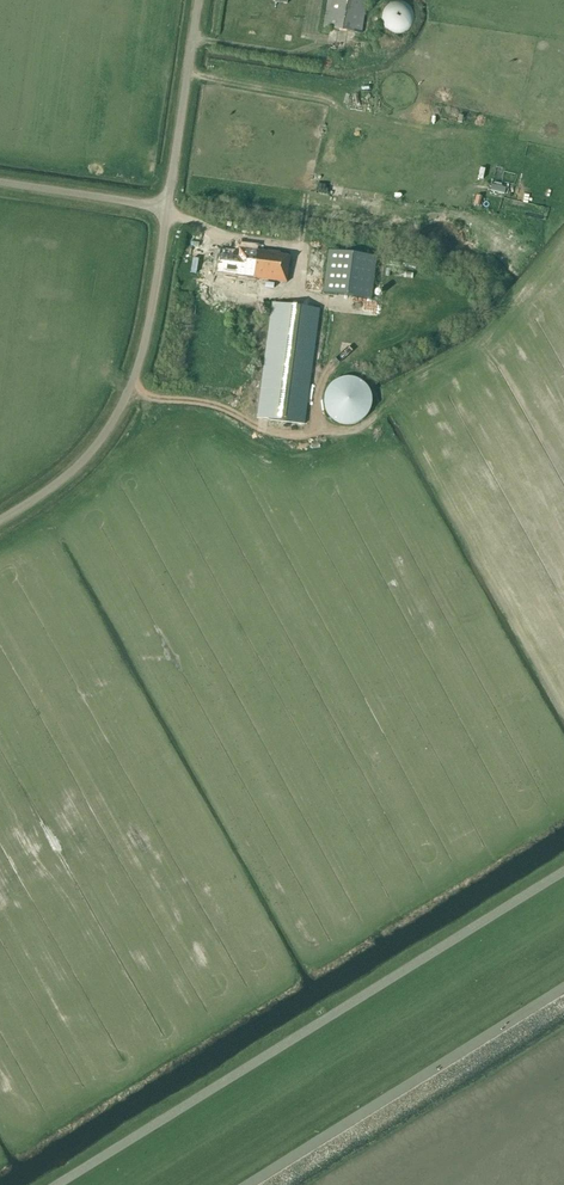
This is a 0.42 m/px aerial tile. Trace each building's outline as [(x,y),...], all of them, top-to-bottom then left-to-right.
[(324,28),(361,33),(366,0),(328,0),(324,28)] [(397,37),(414,23),(397,1),(380,15),(397,37)] [(414,171),(421,152),(415,150),(408,169),(414,171)] [(287,283),(290,257),(280,255),(280,254),(241,248),(240,258),(220,255),(218,272),(238,275),(238,276),(287,283)] [(328,251),(323,293),(370,299),(376,257),(328,251)] [(401,269),(400,276),(388,274),(387,282),(397,284),(396,289),(409,290),(411,271),(401,269)] [(271,303),(259,389),(255,418),(306,424),(309,396),(321,309),(271,303)] [(363,426),(369,395),(335,388),(329,420),(363,426)]
